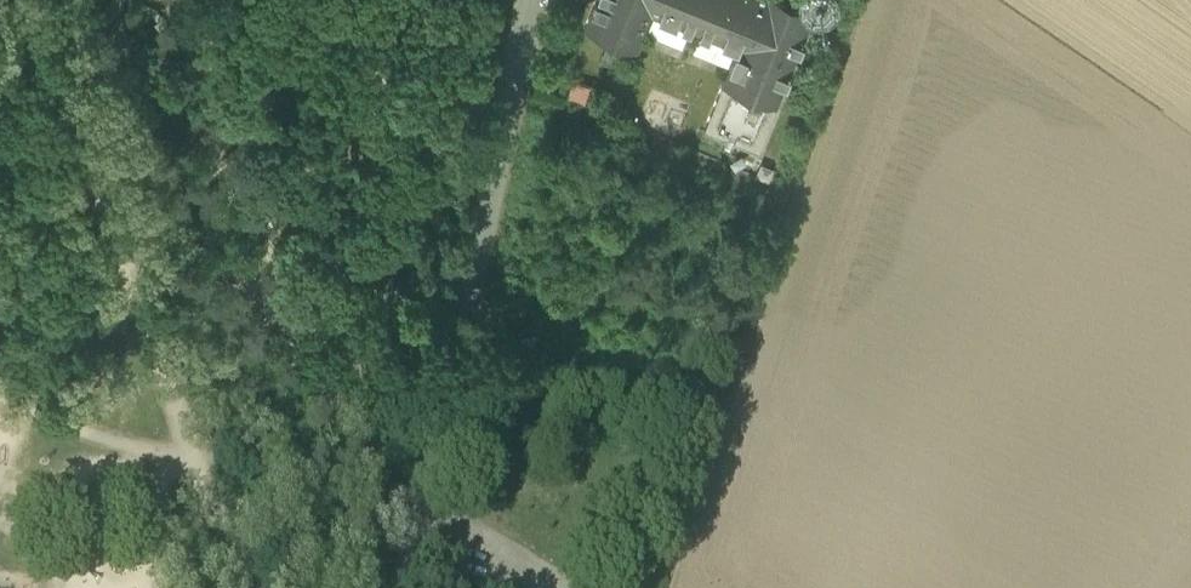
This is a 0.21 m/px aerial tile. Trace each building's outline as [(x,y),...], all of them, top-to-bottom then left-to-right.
[(776,107),(814,13),(791,4),(785,2),(780,0),(597,0),(584,32),(608,41),(615,44),(637,53),(652,16),(737,51),(723,86),(776,107)] [(757,154),(776,107),(723,86),(704,132),(757,154)]
